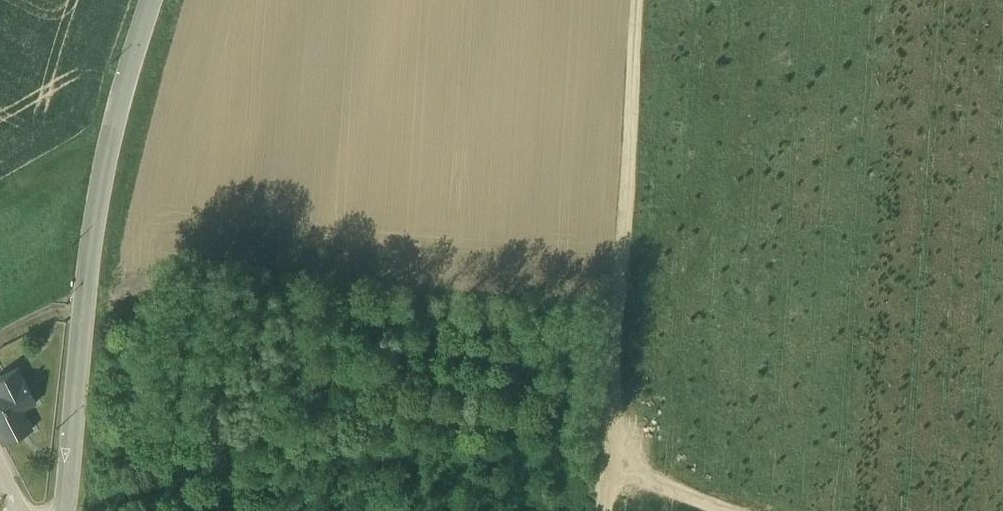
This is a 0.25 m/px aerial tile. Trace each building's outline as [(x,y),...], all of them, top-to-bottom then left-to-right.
[(0,372),(0,437),(2,440),(31,425),(22,406),(35,399),(17,363),(0,372)]
